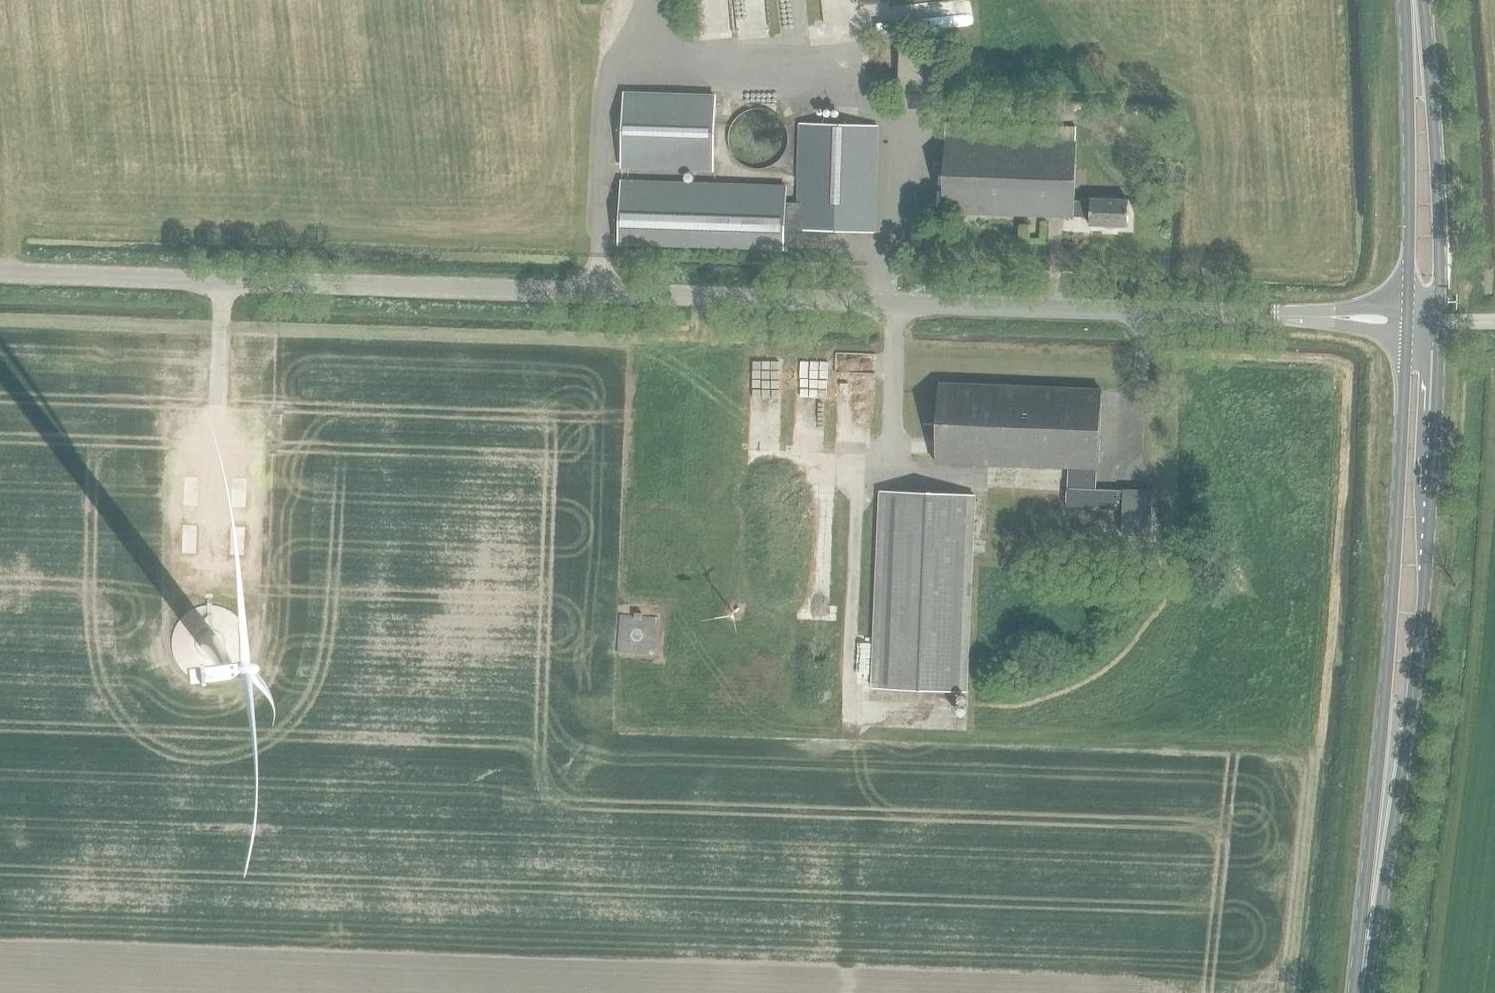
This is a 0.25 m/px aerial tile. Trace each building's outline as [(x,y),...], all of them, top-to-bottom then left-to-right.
[(744,38),(773,35),(769,0),(740,0),(744,38)] [(958,23),(976,24),(976,0),(959,0),(958,23)] [(625,94),(623,166),(710,170),(712,98),(625,94)] [(781,153),(778,108),(736,111),(739,156),(781,153)] [(878,125),(801,122),(798,202),(787,202),(788,186),(621,180),(618,245),(784,251),(785,230),(874,233),(878,125)] [(1092,203),(1077,202),(1080,144),(1077,144),(1077,128),(948,123),(944,212),(1091,219),(1091,226),(1129,227),(1130,200),(1092,199),(1092,203)] [(996,466),(996,491),(1070,493),(1069,507),(1126,510),(1125,534),(1154,535),(1156,492),(1101,490),(1105,390),(942,383),(939,465),(996,466)] [(975,496),(880,492),(872,688),(967,692),(975,496)] [(809,593),(838,594),(840,540),(835,540),(835,532),(832,532),(832,542),(820,541),(819,561),(808,561),(808,579),(809,579),(809,593)] [(202,641),(201,644),(202,648),(204,651),(207,653),(211,653),(214,652),(217,650),(219,647),(220,643),(219,640),(216,637),(213,635),(210,635),(206,636),(203,638),(202,641)]
